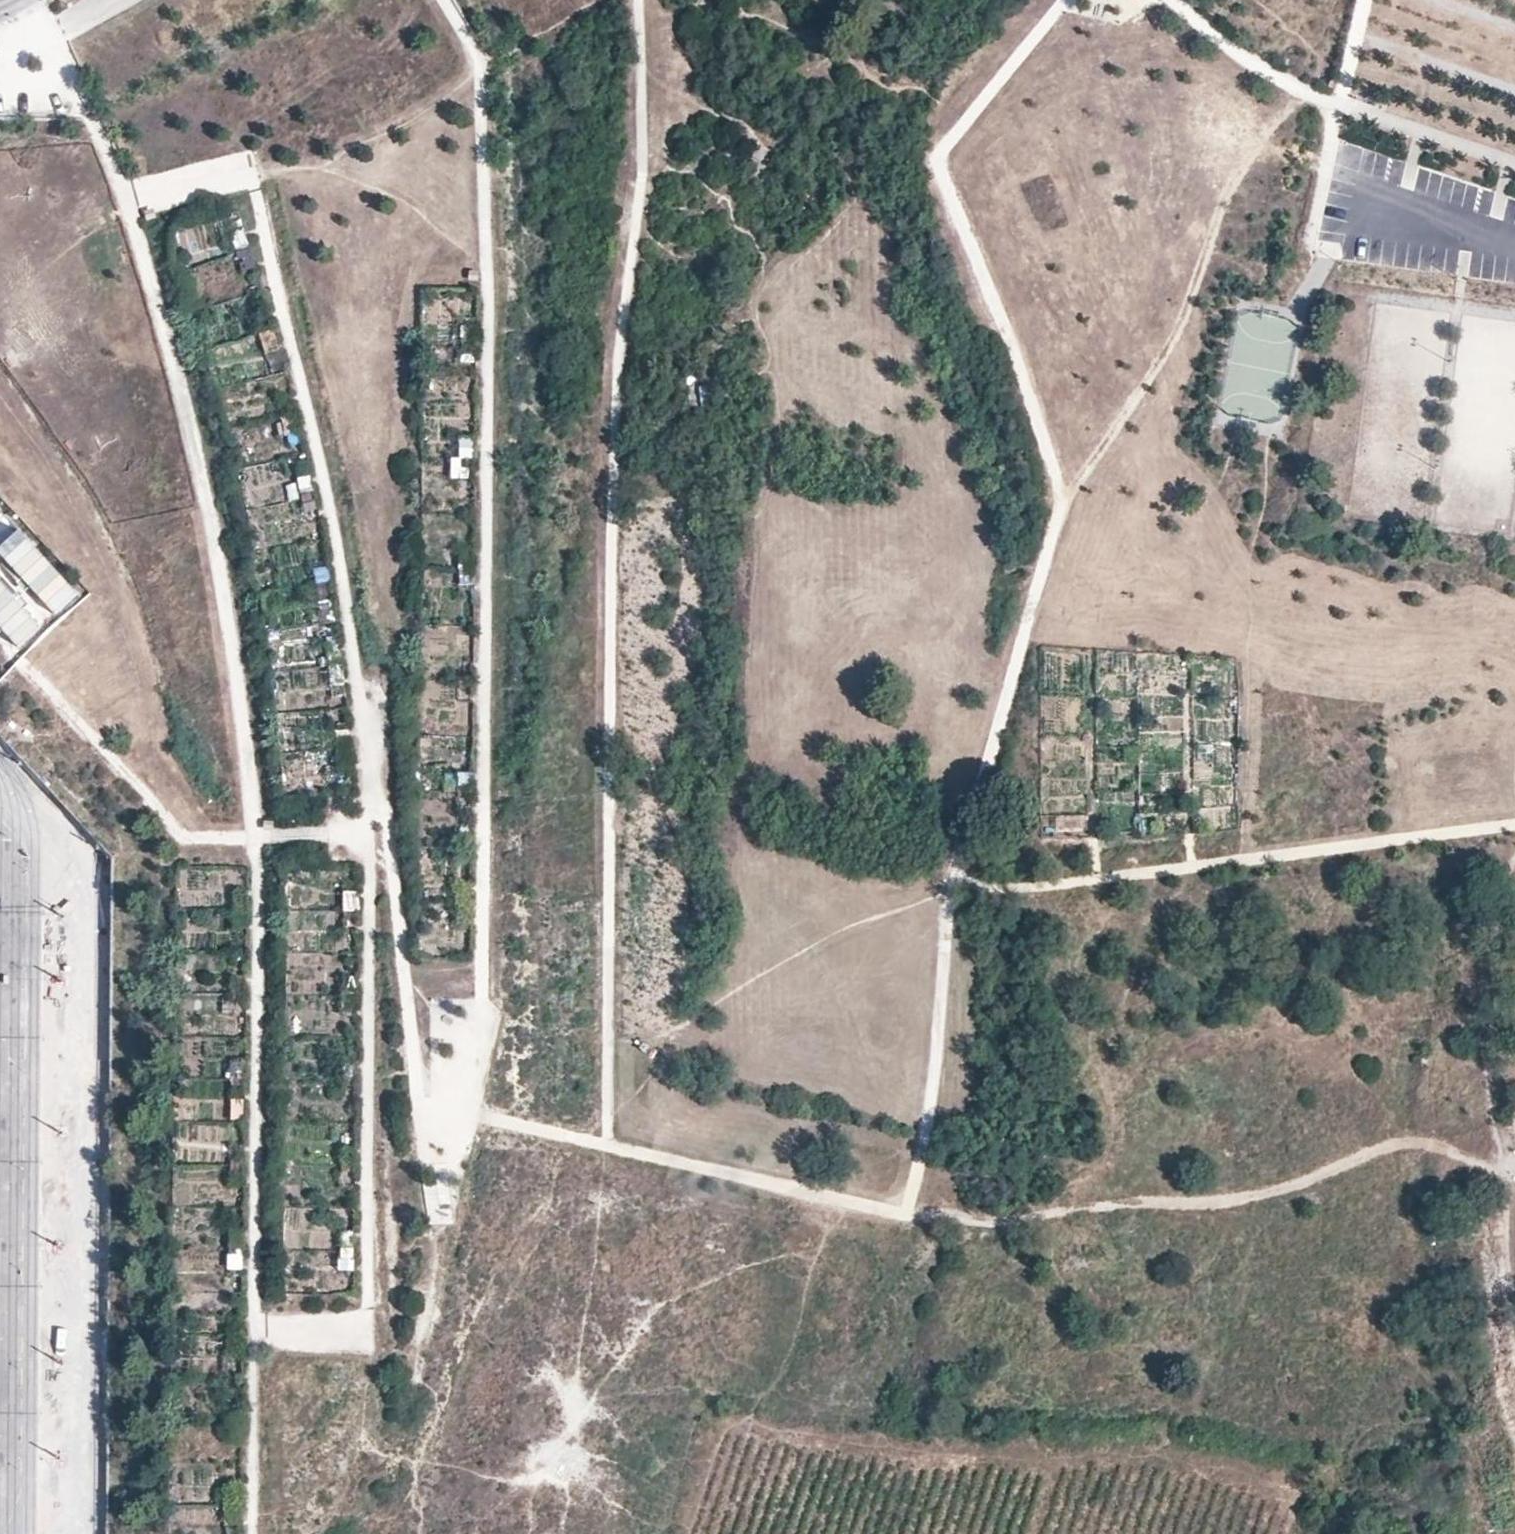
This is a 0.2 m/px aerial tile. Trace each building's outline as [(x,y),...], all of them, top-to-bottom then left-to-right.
[(461,461),(474,460),(473,440),(460,441),(461,461)]
